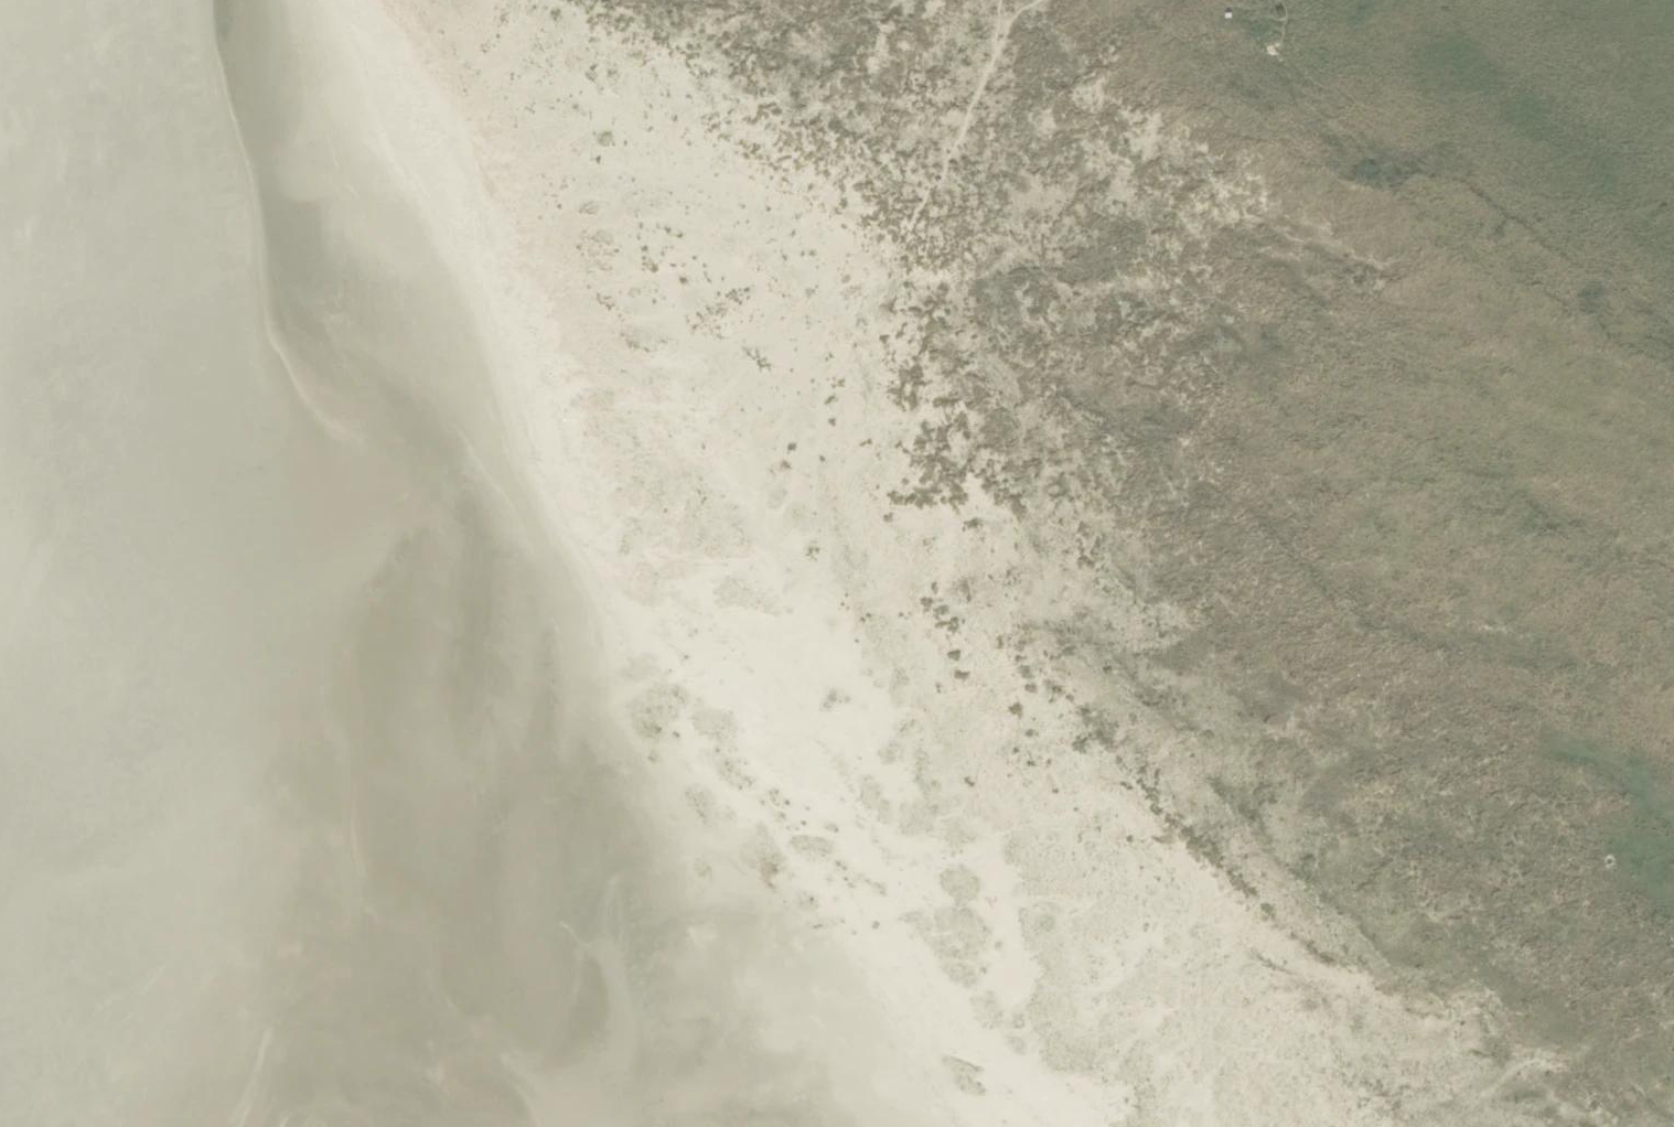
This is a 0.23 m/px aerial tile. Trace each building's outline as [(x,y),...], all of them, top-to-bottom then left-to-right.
[(1284,8),(1276,10),(1278,21),(1286,19),(1284,8)]
